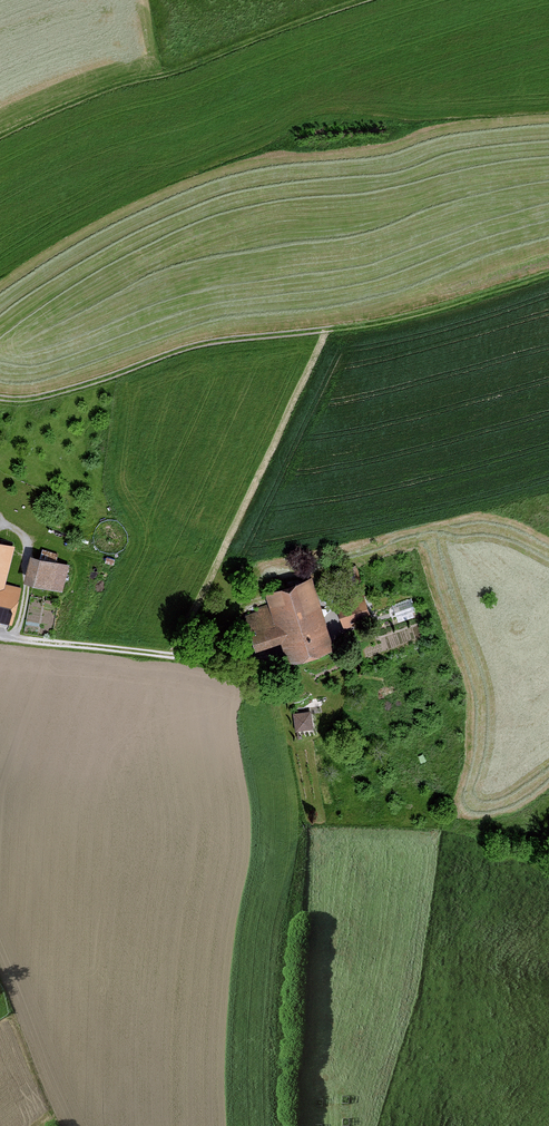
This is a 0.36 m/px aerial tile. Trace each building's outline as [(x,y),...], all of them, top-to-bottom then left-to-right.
[(4,585),(14,547),(0,544),(0,623),(10,626),(20,589),(4,585)] [(66,566),(31,556),(24,582),(59,592),(66,566)] [(341,575),(348,590),(362,584),(355,569),(341,575)] [(312,580),(264,594),(275,628),(251,635),(256,651),(282,643),(288,665),(333,651),(312,580)] [(410,596),(392,603),(399,621),(417,614),(410,596)] [(368,609),(340,619),(345,631),(372,622),(368,609)] [(311,710),(293,712),(295,730),(314,728),(311,710)]
